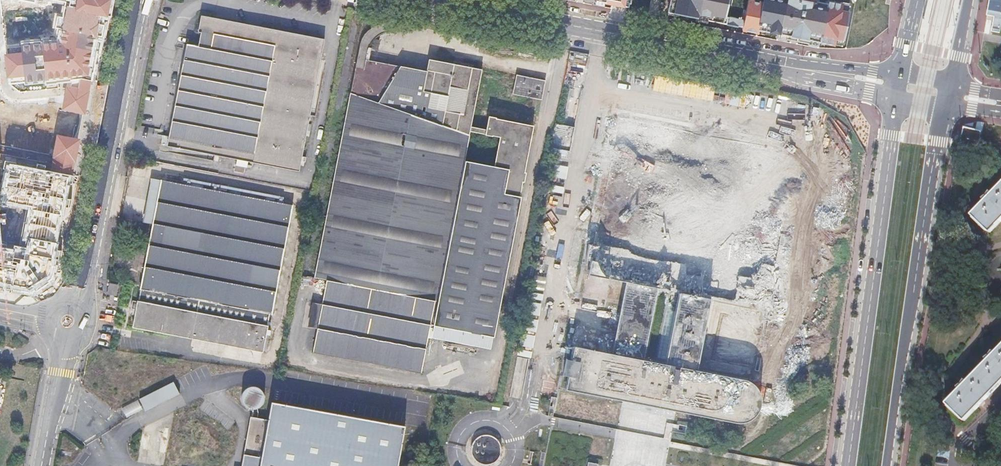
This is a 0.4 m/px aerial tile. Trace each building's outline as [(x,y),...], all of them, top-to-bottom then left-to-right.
[(20,2),(35,6),(36,2),(52,5),(53,7),(60,8),(56,31),(58,32),(56,39),(42,41),(42,46),(21,48),(21,50),(8,51),(10,86),(25,84),(26,88),(47,85),(46,87),(71,83),(66,111),(85,115),(89,83),(92,82),(99,47),(95,46),(96,39),(107,40),(115,0),(20,0),(20,2)] [(332,9),(288,0),(244,0),(215,16),(325,37),(332,9)] [(722,22),(723,16),(725,16),(728,0),(671,0),(670,4),(668,12),(669,12),(669,14),(675,15),(675,14),(697,18),(696,21),(706,23),(707,19),(722,22)] [(748,1),(747,1),(742,29),(758,32),(759,28),(768,30),(768,31),(778,33),(777,38),(787,40),(788,34),(790,34),(790,36),(808,39),(808,38),(810,38),(809,44),(819,46),(820,41),(839,44),(842,45),(850,2),(842,1),(842,2),(831,0),(828,0),(828,2),(817,1),(817,0),(748,0),(748,1)] [(166,148),(298,173),(323,39),(200,17),(197,33),(200,34),(197,48),(185,46),(168,139),(166,148)] [(119,43),(122,31),(116,29),(113,41),(119,43)] [(497,142),(491,170),(462,165),(481,69),(427,59),(425,71),(367,61),(370,48),(367,47),(369,39),(363,38),(361,46),(358,45),(312,279),(328,283),(323,308),(313,306),(308,329),(319,331),(314,356),(415,375),(423,328),(460,335),(495,319),(518,201),(505,198),(507,183),(521,186),(523,176),(522,176),(531,130),(493,123),(493,122),(486,120),(482,139),(497,142)] [(606,60),(604,55),(575,50),(564,106),(579,108),(581,113),(581,115),(580,115),(586,132),(587,132),(589,137),(582,145),(575,154),(555,150),(546,196),(550,197),(549,199),(608,209),(608,208),(612,209),(612,208),(618,208),(621,203),(624,198),(630,190),(638,183),(643,179),(647,176),(645,170),(646,170),(645,165),(646,165),(626,110),(630,109),(629,107),(620,81),(622,81),(621,79),(620,77),(615,79),(607,59),(606,60)] [(516,75),(513,95),(541,100),(545,80),(516,75)] [(27,291),(54,274),(60,248),(57,245),(62,219),(64,218),(72,179),(75,179),(82,142),(58,138),(52,174),(17,169),(18,167),(6,164),(4,173),(6,173),(3,189),(5,190),(4,198),(0,197),(0,209),(15,212),(16,208),(30,212),(27,224),(24,225),(21,240),(25,241),(23,253),(16,252),(0,250),(0,286),(27,291)] [(151,227),(159,181),(151,180),(142,226),(151,227)] [(293,206),(159,181),(151,227),(139,290),(140,290),(138,301),(136,301),(136,302),(132,302),(130,310),(134,310),(130,329),(262,354),(266,337),(268,338),(269,333),(267,332),(268,326),(266,326),(268,315),(272,315),(293,206)] [(993,193),(990,191),(987,196),(989,197),(987,198),(986,196),(982,199),(984,202),(971,215),(989,233),(1000,221),(1000,184),(993,193)] [(544,360),(549,367),(571,351),(566,344),(557,332),(561,329),(562,330),(587,312),(619,288),(617,285),(614,279),(612,272),(610,266),(609,259),(609,254),(544,243),(544,244),(536,243),(529,281),(551,285),(554,295),(542,303),(539,298),(525,308),(514,355),(519,361),(535,349),(544,360)] [(110,283),(108,294),(116,296),(119,285),(110,283)] [(824,363),(823,351),(834,350),(835,334),(838,335),(839,320),(836,320),(838,303),(826,301),(826,296),(825,296),(826,294),(773,285),(772,287),(768,294),(763,301),(757,307),(750,314),(742,320),(749,338),(753,357),(755,357),(755,358),(781,355),(784,385),(752,388),(753,410),(761,410),(760,424),(781,427),(801,430),(800,434),(820,438),(821,433),(824,433),(831,382),(825,382),(824,363)] [(753,410),(752,388),(744,389),(719,391),(717,379),(723,378),(720,363),(718,363),(711,338),(710,338),(708,333),(700,334),(690,334),(678,333),(667,330),(657,325),(649,321),(644,317),(636,311),(632,314),(631,314),(617,325),(615,323),(605,331),(606,332),(595,341),(596,342),(572,358),(568,353),(549,367),(553,372),(537,384),(546,395),(551,391),(554,392),(553,393),(555,393),(554,396),(596,403),(596,400),(598,401),(598,403),(644,409),(646,397),(636,395),(635,401),(617,399),(619,389),(617,389),(619,374),(630,366),(635,368),(643,372),(652,375),(661,378),(671,380),(679,381),(681,393),(681,403),(682,407),(664,405),(665,399),(656,398),(654,411),(701,417),(701,414),(708,415),(707,418),(723,420),(722,412),(747,411),(753,410)] [(979,406),(980,407),(985,402),(984,401),(1000,383),(1000,347),(996,352),(993,351),(990,355),(991,357),(988,356),(985,359),(987,362),(967,381),(965,380),(962,384),(964,386),(962,387),(961,385),(957,388),(958,391),(946,404),(964,421),(979,406)] [(173,382),(139,399),(144,411),(179,394),(173,382)] [(248,409),(252,410),(253,409),(254,409),(255,409),(256,409),(260,406),(261,404),(263,402),(263,399),(263,396),(263,394),(261,390),(257,388),(254,387),(252,386),(250,387),(247,387),(245,388),(244,389),(242,391),(241,394),(241,395),(240,400),(242,403),(243,405),(244,407),(248,409)] [(404,426),(270,402),(267,420),(257,418),(252,417),(249,417),(241,465),(397,465),(404,426)] [(501,463),(500,436),(472,437),(473,463),(501,463)] [(12,460),(9,460),(11,447),(0,445),(0,465),(11,465),(12,460)]
